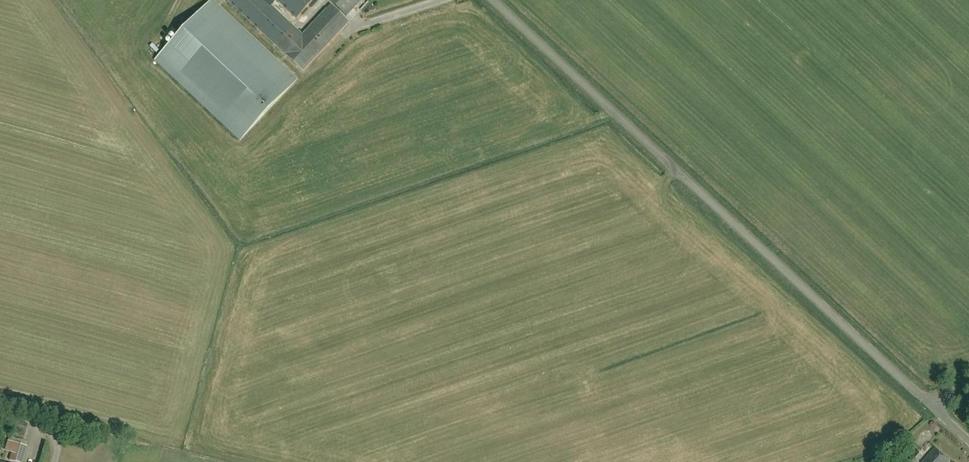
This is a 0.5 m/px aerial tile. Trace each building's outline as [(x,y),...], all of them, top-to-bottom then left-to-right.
[(362,0),(332,0),(330,1),(347,16),(362,0)] [(26,447),(21,445),(22,440),(9,437),(7,443),(14,445),(9,460),(16,461),(22,461),(26,447)] [(941,455),(935,449),(924,461),(935,461),(941,455)] [(922,456),(916,450),(908,459),(911,461),(916,461),(922,456)]
